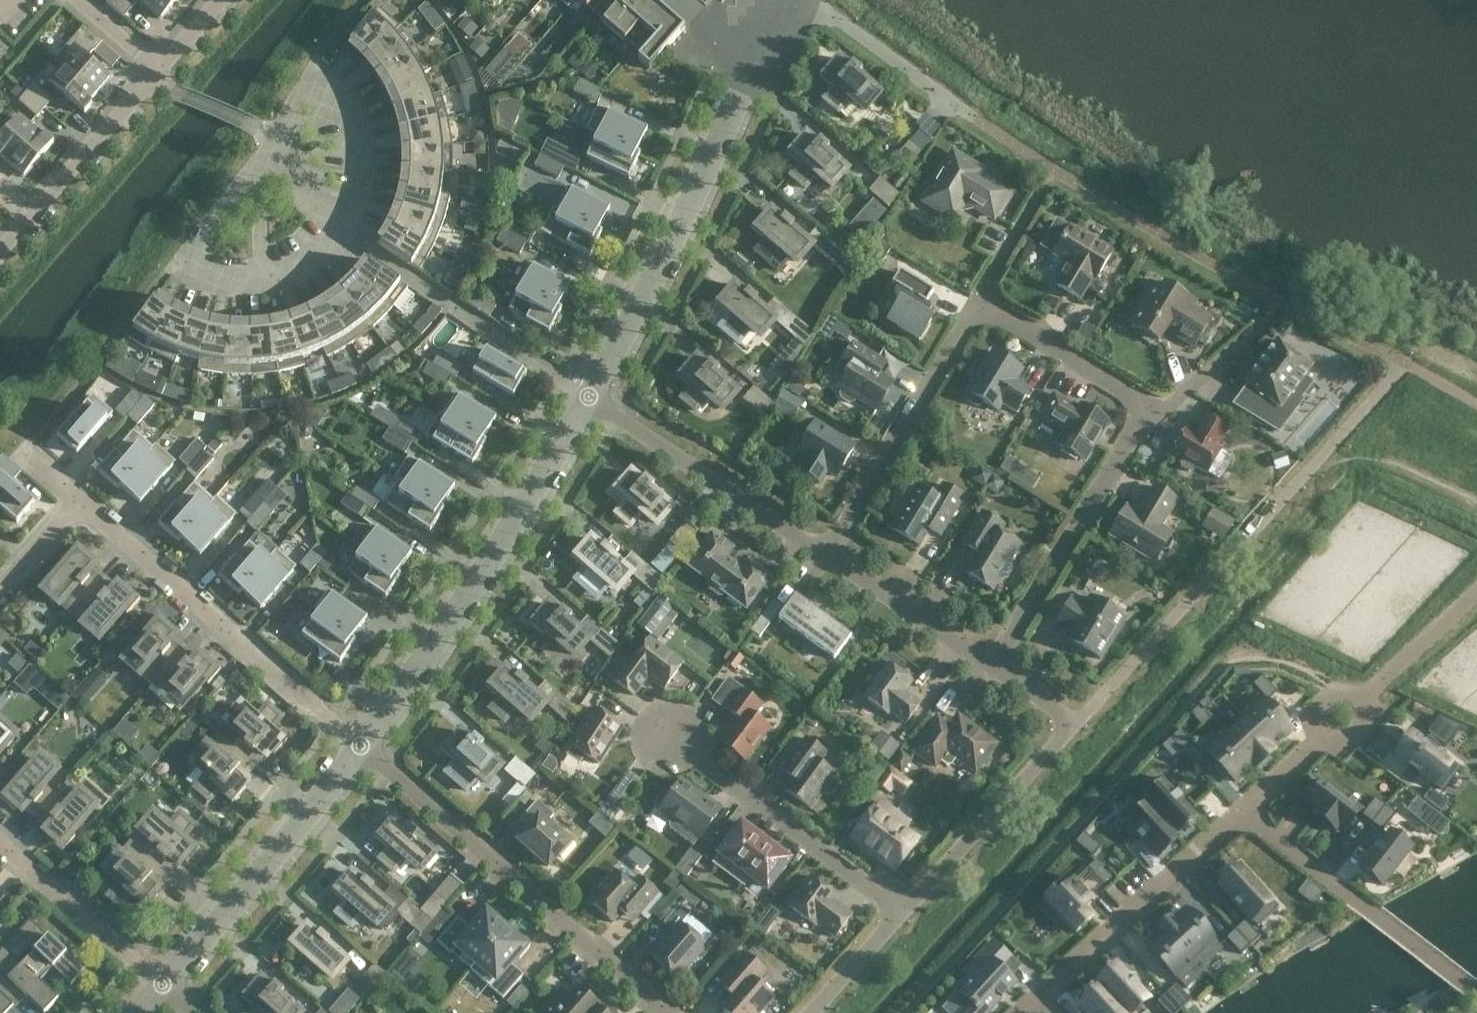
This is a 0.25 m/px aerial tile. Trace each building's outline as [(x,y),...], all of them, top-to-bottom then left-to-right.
[(123,17),(136,2),(133,0),(106,0),(105,1),(123,17)] [(161,19),(174,3),(171,0),(139,0),(161,19)] [(441,5),(453,15),(461,6),(454,0),(445,0),(441,5)] [(557,0),(567,9),(574,0),(557,0)] [(596,14),(608,0),(580,0),(596,14)] [(615,30),(641,0),(608,0),(596,14),(615,30)] [(615,30),(634,47),(664,12),(650,0),(641,0),(615,30)] [(367,56),(392,32),(393,33),(400,27),(397,23),(382,9),(379,7),(351,41),(367,56)] [(684,29),(672,19),(664,12),(634,47),(642,54),(637,59),(649,69),(684,29)] [(63,14),(55,23),(68,33),(75,25),(63,14)] [(435,15),(430,19),(436,27),(441,23),(435,15)] [(465,17),(457,27),(469,37),(478,28),(465,17)] [(95,94),(109,78),(87,58),(93,51),(94,51),(102,42),(84,25),(54,59),(62,67),(63,66),(95,94)] [(619,62),(626,56),(602,25),(594,32),(619,62)] [(397,37),(393,33),(392,32),(367,56),(380,72),(408,51),(405,47),(401,42),(397,37)] [(477,38),(468,48),(480,58),(481,59),(489,49),(477,38)] [(391,89),(421,73),(429,69),(426,63),(423,57),(419,52),(416,46),(408,51),(380,72),(391,89)] [(585,62),(575,54),(568,63),(577,71),(585,62)] [(497,58),(488,68),(501,80),(510,69),(497,58)] [(831,61),(818,76),(832,88),(823,99),(838,112),(838,111),(847,119),(858,106),(862,109),(866,105),(868,107),(880,94),(874,89),(877,85),(852,64),(849,67),(839,58),(834,63),(831,61)] [(596,72),(587,63),(580,71),(589,79),(596,72)] [(62,67),(49,82),(84,112),(92,103),(89,101),(95,94),(63,66),(62,67)] [(466,69),(455,74),(459,85),(471,80),(466,69)] [(391,89),(399,108),(432,96),(429,90),(427,84),(424,78),(421,73),(391,89)] [(603,90),(579,79),(573,91),(598,102),(603,90)] [(25,92),(44,108),(52,99),(33,83),(25,92)] [(37,117),(44,108),(25,92),(18,101),(37,117)] [(478,92),(465,95),(470,112),(482,109),(478,92)] [(442,99),(440,93),(432,96),(399,108),(405,128),(448,118),(446,112),(444,105),(442,99)] [(636,152),(647,129),(597,105),(586,130),(597,135),(597,134),(636,152)] [(494,128),(515,125),(513,108),(492,110),(494,128)] [(5,133),(37,161),(53,142),(44,134),(42,137),(19,117),(5,133)] [(408,148),(443,145),(452,144),(451,138),(450,131),(449,124),(448,118),(405,128),(408,148)] [(476,128),(471,133),(472,141),(484,140),(482,127),(476,128)] [(0,157),(23,177),(37,161),(5,133),(0,128),(0,157)] [(908,166),(932,139),(920,129),(919,130),(920,130),(897,156),(908,166)] [(586,158),(628,178),(640,154),(636,152),(597,134),(597,135),(586,158)] [(801,140),(798,138),(785,153),(799,165),(790,175),(805,188),(816,175),(829,186),(833,181),(836,184),(847,170),(826,152),(828,148),(819,140),(816,144),(806,134),(801,140)] [(541,141),(536,152),(542,154),(545,156),(566,166),(574,171),(582,156),(547,139),(545,143),(541,141)] [(485,141),(473,141),(474,148),(478,153),(485,153),(485,141)] [(443,145),(408,148),(408,168),(443,170),(452,170),(452,168),(452,165),(452,160),(452,157),(452,154),(452,151),(452,148),(452,144),(443,145)] [(924,200),(953,218),(959,207),(972,204),(993,217),(1008,192),(979,175),(982,171),(953,153),(943,170),(940,168),(932,182),(934,183),(924,200)] [(560,178),(566,166),(545,156),(542,154),(536,166),(560,178)] [(443,176),(443,170),(408,168),(406,189),(440,195),(441,194),(441,188),(442,182),(443,176)] [(894,181),(894,182),(894,183),(894,184),(895,185),(895,186),(896,186),(897,187),(898,187),(899,187),(900,187),(901,186),(902,185),(909,177),(909,176),(910,176),(910,175),(910,174),(910,173),(909,172),(909,171),(908,171),(907,170),(906,170),(905,170),(904,170),(903,170),(902,171),(895,179),(894,180),(894,181)] [(887,206),(897,194),(879,178),(868,190),(887,206)] [(598,231),(598,230),(610,207),(568,186),(556,209),(598,231)] [(441,194),(440,195),(406,189),(401,208),(442,222),(444,216),(446,209),(448,202),(449,195),(441,194)] [(484,192),(477,191),(475,201),(482,203),(484,192)] [(486,205),(463,200),(461,209),(484,215),(486,205)] [(799,202),(794,217),(810,223),(815,207),(799,202)] [(598,230),(598,231),(556,209),(553,207),(540,231),(589,256),(602,232),(598,230)] [(440,228),(442,222),(401,208),(393,227),(432,247),(435,241),(438,235),(440,228)] [(766,216),(763,213),(750,228),(764,240),(755,251),(770,264),(781,251),(794,261),(798,257),(801,259),(812,246),(791,227),(793,224),(784,216),(781,219),(771,210),(766,216)] [(476,233),(479,223),(467,220),(465,229),(476,233)] [(512,220),(506,232),(527,243),(530,244),(536,232),(512,220)] [(1079,298),(1092,276),(1096,279),(1111,253),(1095,243),(1097,240),(1087,234),(1086,237),(1069,227),(1056,220),(1041,245),(1054,253),(1053,253),(1070,263),(1057,285),(1079,298)] [(430,252),(432,247),(393,227),(382,246),(419,271),(421,267),(424,262),(427,257),(430,252)] [(885,227),(880,236),(889,241),(893,235),(891,231),(885,227)] [(527,243),(506,232),(503,230),(497,242),(521,254),(527,243)] [(465,231),(463,237),(466,242),(471,244),(474,234),(465,231)] [(882,263),(891,248),(874,238),(865,253),(882,263)] [(857,264),(830,241),(820,253),(846,276),(857,264)] [(854,242),(846,252),(855,260),(864,250),(854,242)] [(473,253),(459,248),(455,257),(469,263),(473,253)] [(371,262),(358,280),(391,309),(408,287),(371,262)] [(520,287),(557,308),(558,307),(570,285),(529,262),(516,286),(519,288),(520,287)] [(451,271),(445,282),(456,288),(462,277),(451,271)] [(926,304),(933,292),(899,272),(892,284),(897,288),(894,292),(894,293),(894,294),(894,296),(895,297),(895,298),(895,299),(896,300),(897,301),(899,302),(891,316),(900,321),(897,326),(919,339),(931,320),(927,317),(928,314),(929,313),(929,311),(929,309),(929,308),(929,307),(928,306),(927,304),(926,304)] [(372,328),(391,309),(358,280),(343,294),(372,328)] [(1173,330),(1173,333),(1194,346),(1211,318),(1192,306),(1195,301),(1172,287),(1168,292),(1150,281),(1138,299),(1142,301),(1129,323),(1141,331),(1140,333),(1141,337),(1149,343),(1154,342),(1155,339),(1158,341),(1167,327),(1173,330)] [(727,288),(714,302),(729,316),(720,326),(738,342),(750,329),(757,335),(761,331),(764,333),(776,320),(754,302),(757,298),(748,290),(745,294),(734,284),(729,290),(727,288)] [(558,307),(557,308),(520,287),(519,288),(507,310),(548,333),(561,309),(558,307)] [(474,291),(466,302),(489,317),(496,306),(474,291)] [(327,306),(351,344),(372,328),(343,294),(327,306)] [(132,328),(126,336),(149,351),(154,342),(171,312),(153,300),(132,328)] [(406,302),(398,319),(408,324),(416,307),(406,302)] [(324,348),(328,357),(351,344),(327,306),(309,316),(324,348)] [(815,333),(789,311),(779,323),(804,345),(815,333)] [(154,342),(149,351),(174,362),(177,353),(190,321),(171,312),(154,342)] [(854,330),(830,315),(820,332),(830,338),(834,332),(847,340),(854,330)] [(301,357),(324,348),(309,316),(290,324),(301,357)] [(425,316),(414,327),(422,334),(432,323),(425,316)] [(177,353),(201,361),(209,327),(190,321),(177,353)] [(1086,341),(1094,328),(1084,323),(1077,335),(1086,341)] [(276,363),(277,373),(304,366),(301,357),(290,324),(270,329),(276,363)] [(201,361),(199,370),(225,374),(229,330),(209,327),(201,361)] [(250,366),(276,363),(270,329),(249,330),(250,366)] [(251,375),(250,366),(249,330),(229,330),(225,374),(251,375)] [(1246,382),(1263,395),(1249,413),(1272,427),(1284,411),(1290,416),(1303,399),(1300,397),(1312,382),(1304,376),(1312,366),(1278,340),(1246,382)] [(405,350),(397,341),(390,348),(397,356),(405,350)] [(878,373),(878,369),(875,368),(881,359),(854,342),(840,364),(849,369),(838,386),(843,389),(840,393),(841,398),(849,403),(853,401),(856,397),(876,410),(893,382),(878,373)] [(397,357),(389,347),(366,365),(372,375),(397,357)] [(472,373),(513,396),(526,373),(486,349),(472,373)] [(981,404),(983,401),(998,410),(1002,404),(1016,412),(1030,389),(1016,380),(1020,374),(1005,364),(1007,360),(992,351),(984,363),(981,361),(977,362),(972,371),(973,375),(976,377),(967,392),(968,392),(966,396),(967,400),(977,405),(981,404)] [(432,364),(452,376),(455,378),(462,366),(439,353),(432,364)] [(691,363),(689,360),(676,375),(689,387),(680,398),(695,411),(707,398),(719,408),(723,404),(726,406),(737,393),(716,375),(719,371),(710,363),(707,366),(696,357),(691,363)] [(132,359),(122,376),(132,382),(141,364),(132,359)] [(424,359),(419,369),(423,371),(422,373),(445,387),(452,376),(432,364),(428,362),(424,359)] [(357,384),(351,373),(339,378),(344,389),(357,384)] [(159,376),(152,391),(161,395),(168,380),(159,376)] [(790,379),(789,384),(792,389),(797,390),(802,387),(803,382),(800,377),(794,376),(790,379)] [(344,389),(339,378),(327,383),(332,394),(344,389)] [(761,415),(771,403),(753,387),(743,399),(761,415)] [(181,388),(178,400),(192,404),(195,392),(181,388)] [(128,415),(143,398),(133,389),(116,409),(126,418),(128,415)] [(791,416),(801,400),(783,389),(773,406),(791,416)] [(442,415),(482,440),(483,439),(496,417),(456,393),(443,415),(442,415)] [(56,436),(77,453),(113,412),(92,394),(56,436)] [(298,394),(284,397),(286,407),(300,403),(298,394)] [(1099,435),(1108,421),(1081,404),(1077,410),(1070,406),(1071,404),(1054,394),(1041,414),(1065,429),(1057,444),(1063,448),(1061,452),(1075,460),(1077,456),(1084,460),(1095,443),(1093,442),(1098,434),(1099,435)] [(145,395),(143,398),(128,415),(138,424),(155,404),(145,395)] [(282,399),(271,401),(272,408),(283,407),(282,399)] [(483,439),(482,440),(442,415),(443,415),(439,412),(425,436),(472,464),(486,441),(483,439)] [(1199,429),(1200,430),(1197,435),(1185,428),(1171,452),(1183,459),(1180,463),(1181,467),(1189,471),(1193,470),(1195,466),(1207,473),(1221,449),(1217,447),(1228,428),(1207,415),(1199,429)] [(392,430),(412,442),(415,444),(422,433),(399,419),(392,430)] [(832,473),(843,456),(847,458),(855,445),(811,419),(803,432),(807,434),(796,452),(806,457),(798,470),(819,482),(827,470),(832,473)] [(302,426),(300,430),(301,435),(305,438),(310,437),(313,432),(312,427),(307,424),(302,426)] [(412,442),(392,430),(389,428),(382,439),(405,454),(412,442)] [(120,486),(153,447),(152,447),(133,430),(97,471),(118,489),(120,486)] [(222,443),(215,437),(207,446),(214,452),(222,443)] [(189,467),(204,450),(206,447),(196,438),(179,459),(189,467)] [(153,447),(120,486),(140,503),(176,461),(155,444),(152,447),(153,447)] [(204,450),(189,467),(186,470),(196,478),(214,458),(204,450)] [(2,455),(0,457),(0,508),(16,522),(34,502),(12,482),(21,472),(2,455)] [(398,480),(440,507),(441,506),(455,485),(408,455),(394,478),(397,480),(398,480)] [(1289,461),(1287,455),(1273,460),(1275,466),(1289,461)] [(1006,457),(1000,468),(1010,475),(1017,463),(1006,457)] [(980,466),(976,473),(978,482),(985,486),(992,473),(980,466)] [(626,478),(624,475),(610,490),(624,502),(615,513),(630,526),(642,513),(654,523),(658,519),(661,521),(672,508),(651,490),(654,486),(644,478),(641,481),(631,472),(626,478)] [(992,473),(985,486),(992,490),(1000,488),(1005,480),(992,473)] [(249,519),(265,502),(278,487),(268,478),(239,511),(249,519)] [(441,506),(440,507),(398,480),(397,480),(383,502),(429,531),(444,509),(441,506)] [(181,539),(180,538),(213,500),(213,499),(194,483),(158,524),(178,542),(181,539)] [(358,484),(350,495),(369,508),(373,510),(380,499),(358,484)] [(933,527),(934,525),(944,531),(964,497),(942,484),(934,496),(917,486),(891,528),(919,545),(929,528),(933,527)] [(1142,506),(1144,507),(1140,514),(1127,506),(1110,534),(1154,561),(1162,549),(1167,549),(1172,540),(1170,536),(1171,533),(1160,526),(1176,499),(1154,486),(1142,506)] [(249,519),(247,522),(257,531),(275,511),(274,510),(279,505),(278,497),(273,492),(265,502),(249,519)] [(369,508),(350,495),(347,493),(340,504),(362,519),(369,508)] [(213,500),(180,538),(181,539),(200,555),(236,514),(215,496),(213,499),(213,500)] [(1224,540),(1235,522),(1214,509),(1203,527),(1224,540)] [(1004,535),(997,531),(1001,524),(982,512),(967,539),(976,544),(977,549),(964,572),(967,574),(968,578),(974,581),(978,580),(992,589),(1000,575),(1003,578),(1008,577),(1012,570),(1011,565),(1007,563),(1015,549),(1003,542),(1005,539),(1004,535)] [(681,547),(698,528),(686,517),(669,537),(681,547)] [(361,550),(361,549),(397,573),(412,552),(373,525),(358,548),(361,550)] [(140,536),(148,547),(159,537),(151,527),(140,536)] [(709,581),(707,583),(708,588),(719,596),(723,595),(725,593),(746,608),(770,576),(749,561),(742,570),(740,568),(738,571),(727,562),(729,560),(726,558),(732,548),(712,533),(688,565),(709,581)] [(570,556),(584,568),(575,579),(590,592),(601,578),(614,589),(618,584),(620,587),(632,574),(611,555),(613,552),(604,544),(601,547),(591,538),(586,543),(583,541),(570,556)] [(241,591),(240,591),(269,558),(268,558),(249,541),(218,576),(238,594),(241,591)] [(327,552),(318,543),(300,564),(310,572),(327,552)] [(84,601),(83,600),(102,579),(91,569),(95,564),(90,560),(92,557),(77,544),(64,559),(67,561),(44,587),(49,591),(46,594),(59,606),(61,604),(72,614),(84,601)] [(269,558),(240,591),(241,591),(260,608),(296,567),(276,549),(268,558),(269,558)] [(397,573),(361,549),(361,550),(347,571),(385,597),(401,575),(397,573)] [(328,552),(318,563),(326,570),(336,559),(328,552)] [(642,561),(634,570),(637,573),(634,576),(647,587),(646,588),(652,593),(664,580),(642,561)] [(84,601),(72,614),(83,623),(81,625),(94,636),(97,633),(101,637),(124,611),(127,614),(140,599),(125,586),(123,588),(117,584),(113,588),(102,579),(83,600),(84,601)] [(316,614),(317,614),(352,639),(352,638),(367,617),(329,590),(313,612),(316,614)] [(645,590),(633,602),(640,608),(651,595),(645,590)] [(291,595),(282,605),(292,614),(301,604),(291,595)] [(660,595),(637,624),(651,635),(665,617),(672,622),(679,612),(660,595)] [(794,629),(797,626),(836,655),(851,636),(795,595),(778,618),(794,629)] [(1078,636),(1074,643),(1100,659),(1125,617),(1091,596),(1085,607),(1071,598),(1056,623),(1078,636)] [(571,617),(562,609),(559,613),(549,603),(544,609),(541,607),(528,622),(543,635),(545,632),(572,655),(576,650),(578,652),(590,639),(568,621),(571,617)] [(148,632),(125,658),(129,662),(127,664),(140,676),(142,674),(152,683),(163,670),(164,671),(183,649),(172,639),(176,635),(171,630),(173,627),(158,614),(145,629),(148,632)] [(352,639),(317,614),(316,614),(301,635),(340,662),(355,640),(352,638),(352,639)] [(761,616),(750,630),(759,637),(769,623),(761,616)] [(609,658),(620,646),(602,630),(591,642),(609,658)] [(633,695),(647,676),(664,688),(683,662),(649,637),(631,662),(627,659),(613,678),(612,680),(633,695)] [(27,645),(23,650),(31,656),(38,648),(33,644),(27,645)] [(183,649),(164,671),(163,670),(152,683),(164,693),(162,695),(175,707),(178,704),(182,708),(205,681),(208,684),(221,669),(206,656),(203,659),(198,654),(194,659),(183,649)] [(613,678),(627,659),(618,652),(604,671),(613,678)] [(743,660),(734,653),(726,663),(735,670),(743,660)] [(16,654),(11,660),(12,667),(17,672),(26,663),(16,654)] [(29,664),(13,683),(26,694),(42,675),(29,664)] [(909,696),(907,698),(902,694),(911,682),(888,664),(864,697),(887,714),(889,711),(905,723),(919,704),(909,696)] [(525,685),(528,682),(519,673),(516,677),(505,668),(500,673),(498,671),(485,686),(498,698),(489,708),(504,721),(516,708),(528,718),(532,714),(535,716),(546,703),(525,685)] [(1262,675),(1253,684),(1268,700),(1277,691),(1262,675)] [(762,704),(728,679),(713,699),(737,717),(720,741),(744,759),(768,727),(756,718),(755,712),(762,704)] [(82,685),(72,697),(83,707),(94,696),(82,685)] [(567,722),(577,710),(559,694),(549,706),(567,722)] [(1207,696),(1199,704),(1204,710),(1213,702),(1207,696)] [(1257,696),(1239,713),(1241,715),(1272,749),(1290,732),(1257,696)] [(231,745),(230,746),(252,764),(262,753),(266,758),(271,752),(274,754),(287,740),(273,727),(282,717),(267,704),(256,717),(243,707),(239,711),(236,709),(225,722),(240,735),(231,745)] [(579,763),(585,755),(598,763),(609,746),(607,744),(620,725),(594,707),(570,744),(572,746),(567,754),(579,763)] [(813,711),(806,720),(811,724),(818,724),(822,718),(813,711)] [(1223,732),(1253,766),(1254,767),(1273,750),(1272,749),(1241,715),(1223,732)] [(957,757),(975,771),(995,744),(958,716),(945,734),(940,735),(932,728),(915,751),(935,766),(939,760),(946,765),(951,765),(957,757)] [(14,738),(10,734),(12,731),(0,720),(0,754),(14,738)] [(1180,729),(1171,738),(1186,754),(1195,745),(1180,729)] [(440,749),(454,761),(444,772),(466,791),(478,777),(483,782),(487,777),(490,780),(501,767),(480,748),(483,745),(474,737),(471,740),(460,731),(456,736),(453,734),(440,749)] [(897,745),(879,732),(869,746),(887,759),(897,745)] [(1205,748),(1236,782),(1253,766),(1223,732),(1205,748)] [(1459,767),(1413,733),(1396,755),(1442,791),(1459,767)] [(247,780),(242,776),(252,764),(230,746),(231,745),(218,734),(208,745),(206,744),(194,757),(197,759),(193,764),(206,775),(194,788),(209,801),(218,790),(232,802),(245,787),(242,785),(247,780)] [(785,764),(794,771),(793,773),(793,777),(784,789),(810,808),(822,791),(826,794),(831,793),(836,786),(836,782),(832,779),(835,775),(818,763),(826,753),(805,737),(785,764)] [(1171,738),(1162,746),(1176,762),(1186,754),(1171,738)] [(148,745),(139,755),(149,763),(157,753),(148,745)] [(168,751),(167,773),(187,775),(189,753),(168,751)] [(890,765),(901,774),(912,760),(900,752),(890,765)] [(55,795),(45,785),(58,771),(45,759),(42,762),(37,758),(15,784),(12,782),(0,796),(0,798),(14,810),(16,807),(22,812),(26,807),(37,817),(56,796),(55,795)] [(515,759),(505,771),(511,776),(523,787),(534,775),(521,764),(515,759)] [(910,783),(889,767),(876,783),(889,793),(892,788),(902,795),(910,783)] [(96,768),(82,780),(106,808),(120,796),(96,768)] [(1140,796),(1176,835),(1196,816),(1180,799),(1182,797),(1177,791),(1175,793),(1161,778),(1140,796)] [(1316,809),(1313,812),(1336,830),(1338,827),(1344,831),(1361,809),(1324,780),(1306,802),(1316,809)] [(55,795),(56,796),(37,817),(48,826),(44,831),(49,836),(47,838),(62,851),(75,836),(72,834),(95,808),(90,804),(93,801),(80,790),(78,792),(66,782),(55,795)] [(251,801),(268,801),(268,783),(251,783),(251,801)] [(700,794),(688,784),(677,786),(670,796),(666,794),(662,795),(657,801),(658,806),(661,808),(660,809),(672,818),(668,823),(669,828),(693,846),(720,809),(706,798),(705,800),(699,795),(700,794)] [(1431,790),(1423,799),(1439,812),(1447,803),(1431,790)] [(624,800),(612,792),(598,811),(610,820),(624,800)] [(894,792),(888,801),(902,810),(908,802),(894,792)] [(1142,840),(1158,857),(1179,838),(1176,835),(1140,796),(1120,815),(1138,834),(1136,835),(1141,841),(1142,840)] [(1376,798),(1363,815),(1372,822),(1386,805),(1376,798)] [(558,855),(560,857),(573,842),(558,829),(556,831),(546,822),(553,814),(537,800),(520,820),(529,827),(519,838),(528,845),(526,847),(548,866),(558,855)] [(895,871),(904,859),(907,862),(914,853),(910,851),(919,839),(905,828),(910,822),(893,809),(888,816),(874,805),(850,838),(895,871)] [(1386,805),(1372,822),(1382,830),(1396,813),(1386,805)] [(130,843),(164,873),(174,862),(179,866),(184,860),(186,863),(199,848),(185,836),(194,825),(180,812),(168,826),(156,815),(152,819),(149,817),(138,830),(139,832),(130,843)] [(1440,836),(1449,823),(1439,815),(1429,827),(1440,836)] [(417,832),(408,824),(405,827),(394,818),(390,823),(387,821),(374,836),(388,848),(379,859),(393,872),(405,858),(417,869),(421,865),(424,867),(435,854),(414,835),(417,832)] [(770,846),(769,848),(758,840),(759,838),(741,824),(719,853),(714,860),(743,882),(749,875),(767,889),(789,860),(770,846)] [(1374,850),(1360,867),(1382,885),(1411,849),(1388,831),(1378,844),(1377,843),(1372,849),(1374,850)] [(1084,833),(1076,843),(1093,856),(1100,846),(1084,833)] [(31,835),(19,847),(30,857),(41,845),(31,835)] [(211,837),(203,848),(213,856),(222,844),(211,837)] [(164,873),(130,843),(120,854),(118,852),(107,865),(110,868),(106,872),(118,883),(107,896),(122,909),(131,898),(145,911),(158,896),(155,893),(160,888),(155,884),(164,873)] [(675,870),(685,877),(701,856),(691,848),(675,870)] [(1088,867),(1102,882),(1112,874),(1095,861),(1088,867)] [(1241,867),(1220,886),(1235,902),(1233,904),(1238,909),(1240,907),(1257,926),(1278,907),(1241,867)] [(588,901),(612,923),(621,912),(626,912),(627,910),(636,917),(657,892),(639,876),(631,885),(615,871),(606,881),(605,880),(604,880),(602,880),(601,880),(600,880),(599,880),(597,881),(596,882),(595,883),(595,885),(594,886),(594,887),(594,888),(595,890),(596,891),(596,892),(588,901)] [(674,871),(665,882),(674,890),(683,879),(674,871)] [(396,912),(371,889),(374,886),(364,878),(361,881),(351,872),(346,878),(343,875),(330,890),(344,902),(335,913),(351,926),(362,913),(381,930),(385,925),(388,928),(399,915),(396,912)] [(451,874),(450,875),(451,876),(420,911),(432,921),(463,885),(451,874)] [(789,900),(790,904),(788,906),(815,926),(816,924),(835,937),(852,914),(833,901),(837,896),(810,876),(798,893),(794,893),(789,900)] [(1050,884),(1035,903),(1042,909),(1037,914),(1055,930),(1060,924),(1069,932),(1085,913),(1070,901),(1078,892),(1062,879),(1055,888),(1050,884)] [(685,900),(694,889),(684,881),(675,892),(685,900)] [(0,902),(0,912),(3,915),(13,905),(4,897),(0,902)] [(396,912),(399,915),(416,929),(407,940),(412,944),(421,934),(432,921),(420,911),(407,900),(396,912)] [(677,978),(695,957),(697,959),(701,958),(707,952),(706,948),(705,946),(706,945),(680,923),(690,912),(680,903),(664,922),(673,930),(651,956),(677,978)] [(457,946),(476,963),(506,928),(493,918),(496,915),(485,906),(476,916),(479,919),(470,928),(457,917),(436,941),(451,953),(457,946)] [(444,908),(420,937),(428,944),(453,915),(444,908)] [(1184,910),(1166,927),(1198,964),(1201,967),(1222,948),(1184,910)] [(16,934),(4,947),(23,964),(40,981),(53,968),(71,985),(85,970),(30,919),(16,934)] [(764,919),(757,929),(766,935),(770,930),(769,924),(764,919)] [(1244,919),(1235,928),(1250,945),(1260,936),(1244,919)] [(329,977),(333,972),(336,975),(348,962),(326,943),(329,940),(320,931),(317,935),(306,926),(302,931),(299,929),(286,944),(301,957),(303,954),(329,977)] [(1198,964),(1166,927),(1146,945),(1178,981),(1198,964)] [(518,939),(506,928),(476,963),(495,979),(488,986),(503,998),(524,974),(510,963),(517,956),(519,958),(528,948),(530,944),(529,940),(526,937),(522,937),(518,939)] [(1235,928),(1226,937),(1241,953),(1250,945),(1235,928)] [(1015,980),(1000,968),(1008,957),(990,941),(964,972),(970,978),(957,992),(967,1001),(957,1012),(989,1012),(1015,980)] [(40,981),(23,964),(4,947),(0,951),(0,971),(8,979),(0,987),(0,995),(14,1008),(26,996),(44,1012),(58,998),(40,981)] [(407,987),(418,975),(421,971),(416,966),(422,959),(411,950),(391,973),(407,987)] [(734,990),(720,1006),(727,1012),(761,1012),(762,1011),(762,1008),(772,997),(761,987),(764,985),(764,981),(757,975),(762,969),(746,955),(726,978),(734,985),(734,990)] [(384,974),(373,964),(362,976),(368,982),(367,982),(373,987),(384,974)] [(1101,986),(1126,1012),(1132,1012),(1149,997),(1137,985),(1139,984),(1134,978),(1132,980),(1117,964),(1098,982),(1101,985),(1101,986)] [(274,984),(271,987),(261,978),(256,983),(253,981),(240,996),(254,1008),(250,1012),(301,1012),(281,995),(284,992),(274,984)] [(1176,984),(1166,993),(1181,1009),(1191,1000),(1176,984)] [(1101,986),(1081,1005),(1089,1012),(1126,1012),(1101,986)] [(596,1007),(597,1008),(598,1006),(578,988),(565,1003),(556,996),(541,1012),(591,1012),(596,1007)] [(1157,1001),(1168,1012),(1176,1012),(1181,1009),(1166,993),(1157,1001)] [(0,995),(0,1012),(19,1012),(14,1008),(0,995)] [(337,1002),(329,1012),(330,1012),(348,1012),(349,1012),(337,1002)]
